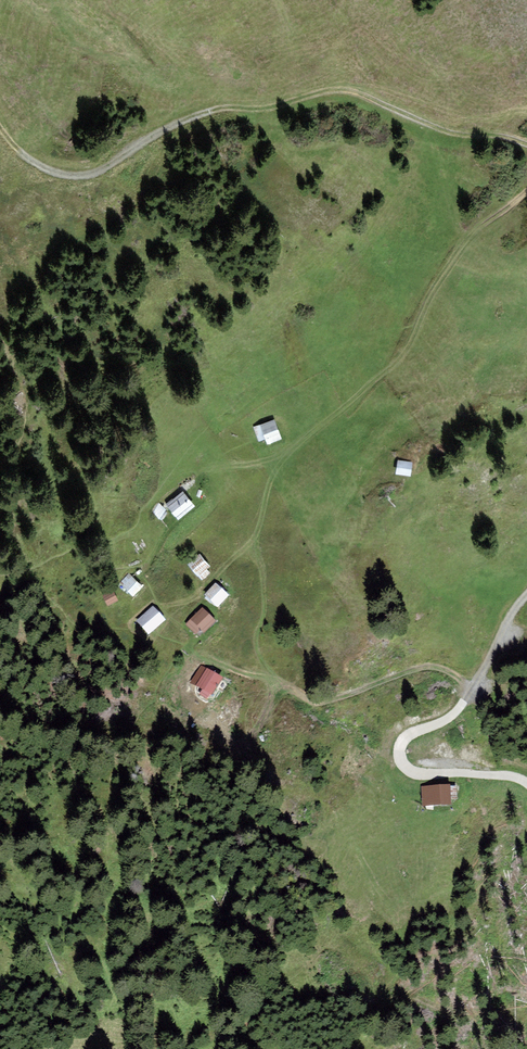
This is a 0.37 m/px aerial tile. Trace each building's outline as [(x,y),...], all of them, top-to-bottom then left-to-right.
[(282,439),(274,419),(259,425),(265,439),(267,445),(282,439)] [(265,439),(259,425),(253,427),(259,442),(265,439)] [(413,463),(397,460),(395,475),(411,477),(413,463)] [(178,521),(195,506),(182,491),(165,505),(178,521)] [(166,511),(159,504),(153,512),(159,519),(166,511)] [(210,567),(200,554),(187,564),(198,577),(199,576),(207,569),(210,567)] [(207,569),(199,576),(202,580),(210,573),(207,569)] [(143,587),(129,573),(119,582),(133,597),(143,587)] [(218,607),(229,595),(216,583),(205,595),(218,607)] [(103,596),(108,606),(118,601),(112,590),(103,596)] [(165,620),(153,606),(136,621),(148,635),(165,620)] [(216,621),(203,607),(185,624),(195,635),(200,629),(204,633),(216,621)] [(190,683),(196,685),(206,668),(201,666),(190,683)] [(213,695),(223,677),(207,667),(206,668),(196,685),(203,689),(199,695),(207,699),(210,693),(213,695)] [(421,786),(422,806),(451,805),(451,799),(450,786),(450,784),(421,786)]
